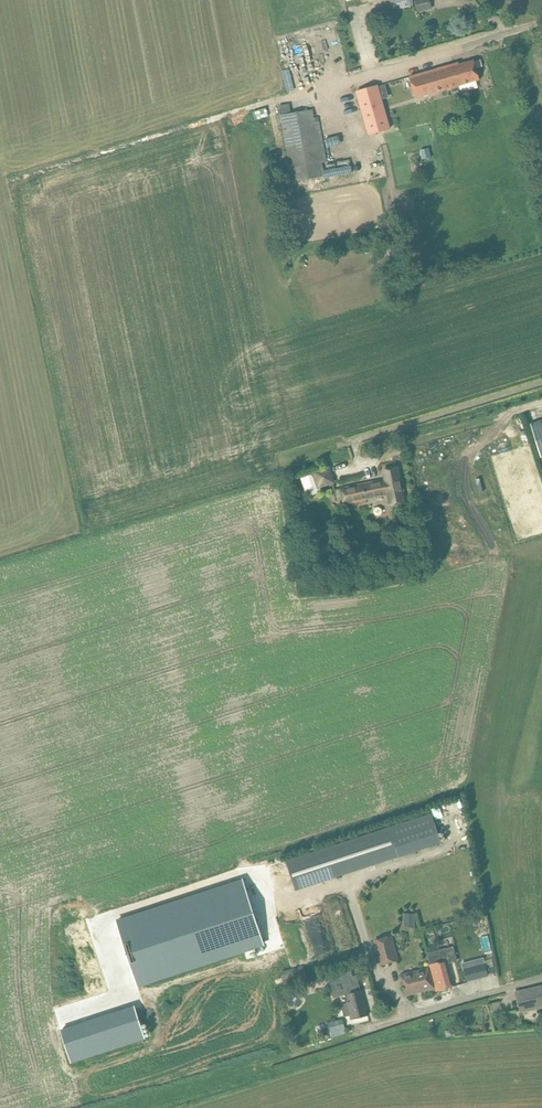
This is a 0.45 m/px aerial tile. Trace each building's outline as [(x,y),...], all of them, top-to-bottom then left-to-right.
[(368,0),(346,0),(348,8),(369,4),(368,0)] [(430,0),(416,0),(418,11),(432,8),(430,0)] [(459,63),(410,77),(415,98),(480,80),(474,60),(459,65),(459,63)] [(378,86),(357,92),(369,134),(390,128),(382,100),(378,87),(378,86)] [(290,168),(326,161),(317,117),(314,118),(313,110),(290,114),(289,105),(279,106),(280,116),(290,168)] [(429,149),(420,150),(423,160),(431,158),(429,149)] [(531,424),(541,461),(541,420),(531,424)] [(392,494),(394,504),(404,502),(397,467),(382,470),(384,479),(340,488),(343,505),(366,500),(365,499),(392,494)] [(307,497),(322,492),(315,470),(300,475),(307,497)] [(303,505),(300,494),(294,496),(295,502),(294,502),(298,520),(302,519),(299,506),(303,505)] [(442,843),(432,813),(286,861),(296,891),(442,843)] [(243,881),(117,922),(137,985),(263,944),(243,881)] [(403,913),(403,927),(415,927),(415,913),(403,913)] [(398,961),(391,936),(374,940),(380,965),(398,961)] [(453,946),(427,953),(429,959),(436,987),(438,987),(439,990),(452,987),(449,976),(446,963),(457,960),(454,949),(454,946),(453,946)] [(485,965),(471,968),(474,979),(488,975),(485,965)] [(428,967),(401,974),(403,979),(404,984),(407,995),(433,988),(428,967)] [(331,982),(352,976),(350,968),(328,974),(331,982)] [(541,1008),(541,985),(516,991),(516,992),(519,1002),(521,1012),(541,1008)] [(347,1003),(341,1004),(344,1017),(350,1015),(351,1020),(368,1016),(363,998),(361,990),(350,993),(349,993),(345,994),(347,1003)] [(127,1044),(145,1038),(135,1006),(116,1012),(127,1044)] [(345,1027),(343,1018),(328,1023),(330,1031),(345,1027)]
